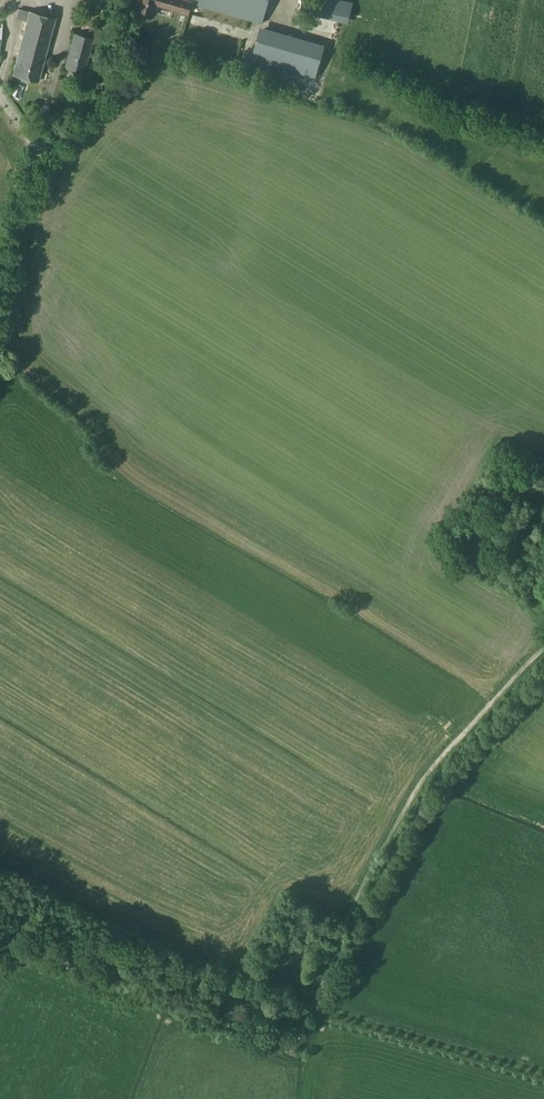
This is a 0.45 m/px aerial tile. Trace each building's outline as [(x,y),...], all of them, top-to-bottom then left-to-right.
[(139,9),(155,13),(158,2),(164,4),(164,6),(189,13),(193,0),(142,0),(139,9)] [(269,0),(200,0),(198,4),(262,23),(269,0)] [(29,11),(18,8),(16,18),(26,21),(18,53),(18,54),(13,75),(38,81),(44,60),(45,60),(56,17),(29,10),(29,11)] [(64,68),(84,74),(94,38),(74,32),(64,68)]
